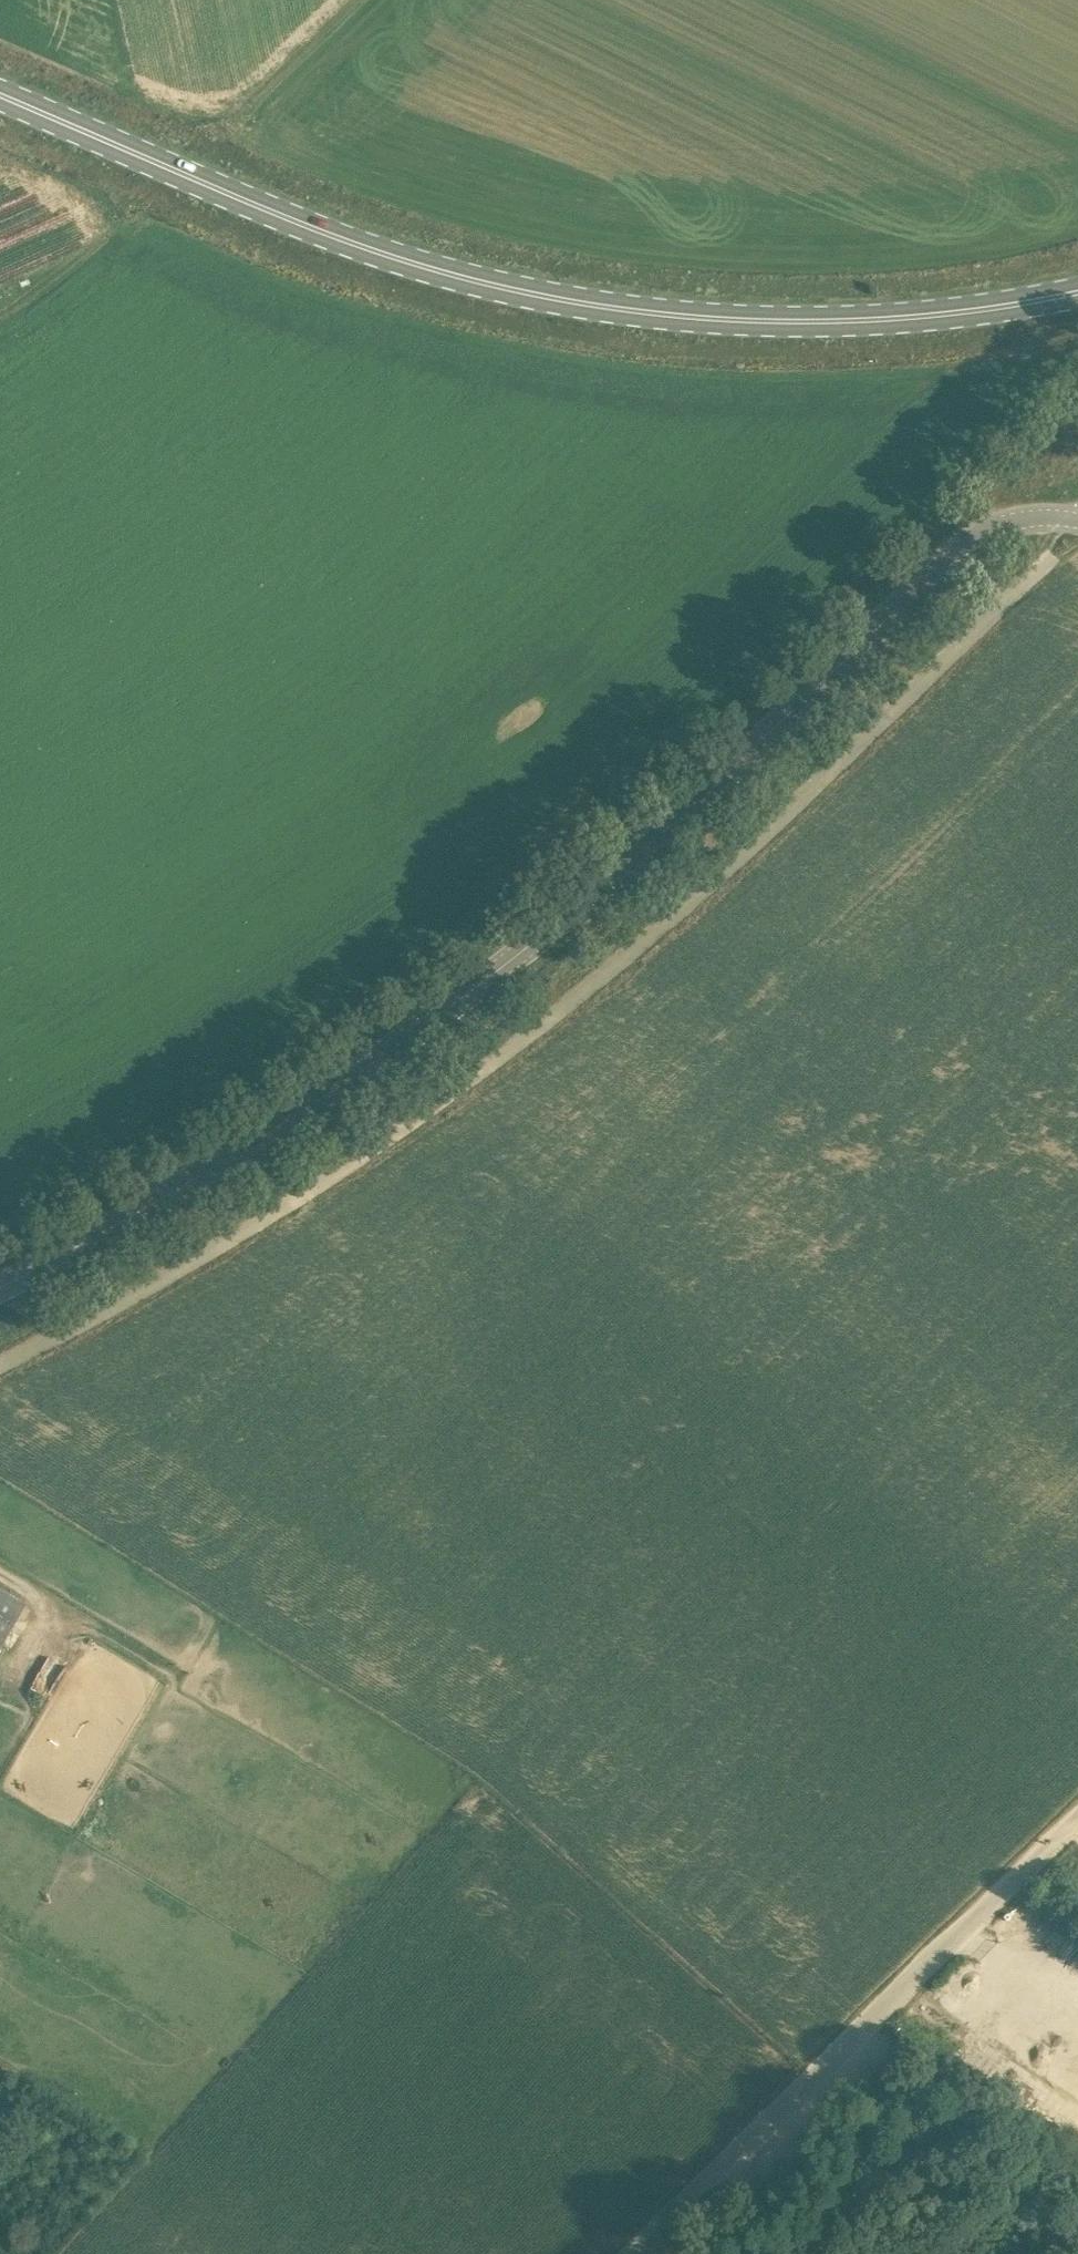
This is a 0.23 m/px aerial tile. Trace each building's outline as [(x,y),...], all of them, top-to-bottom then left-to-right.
[(2,1643),(26,1603),(0,1587),(0,1642),(2,1643)]
